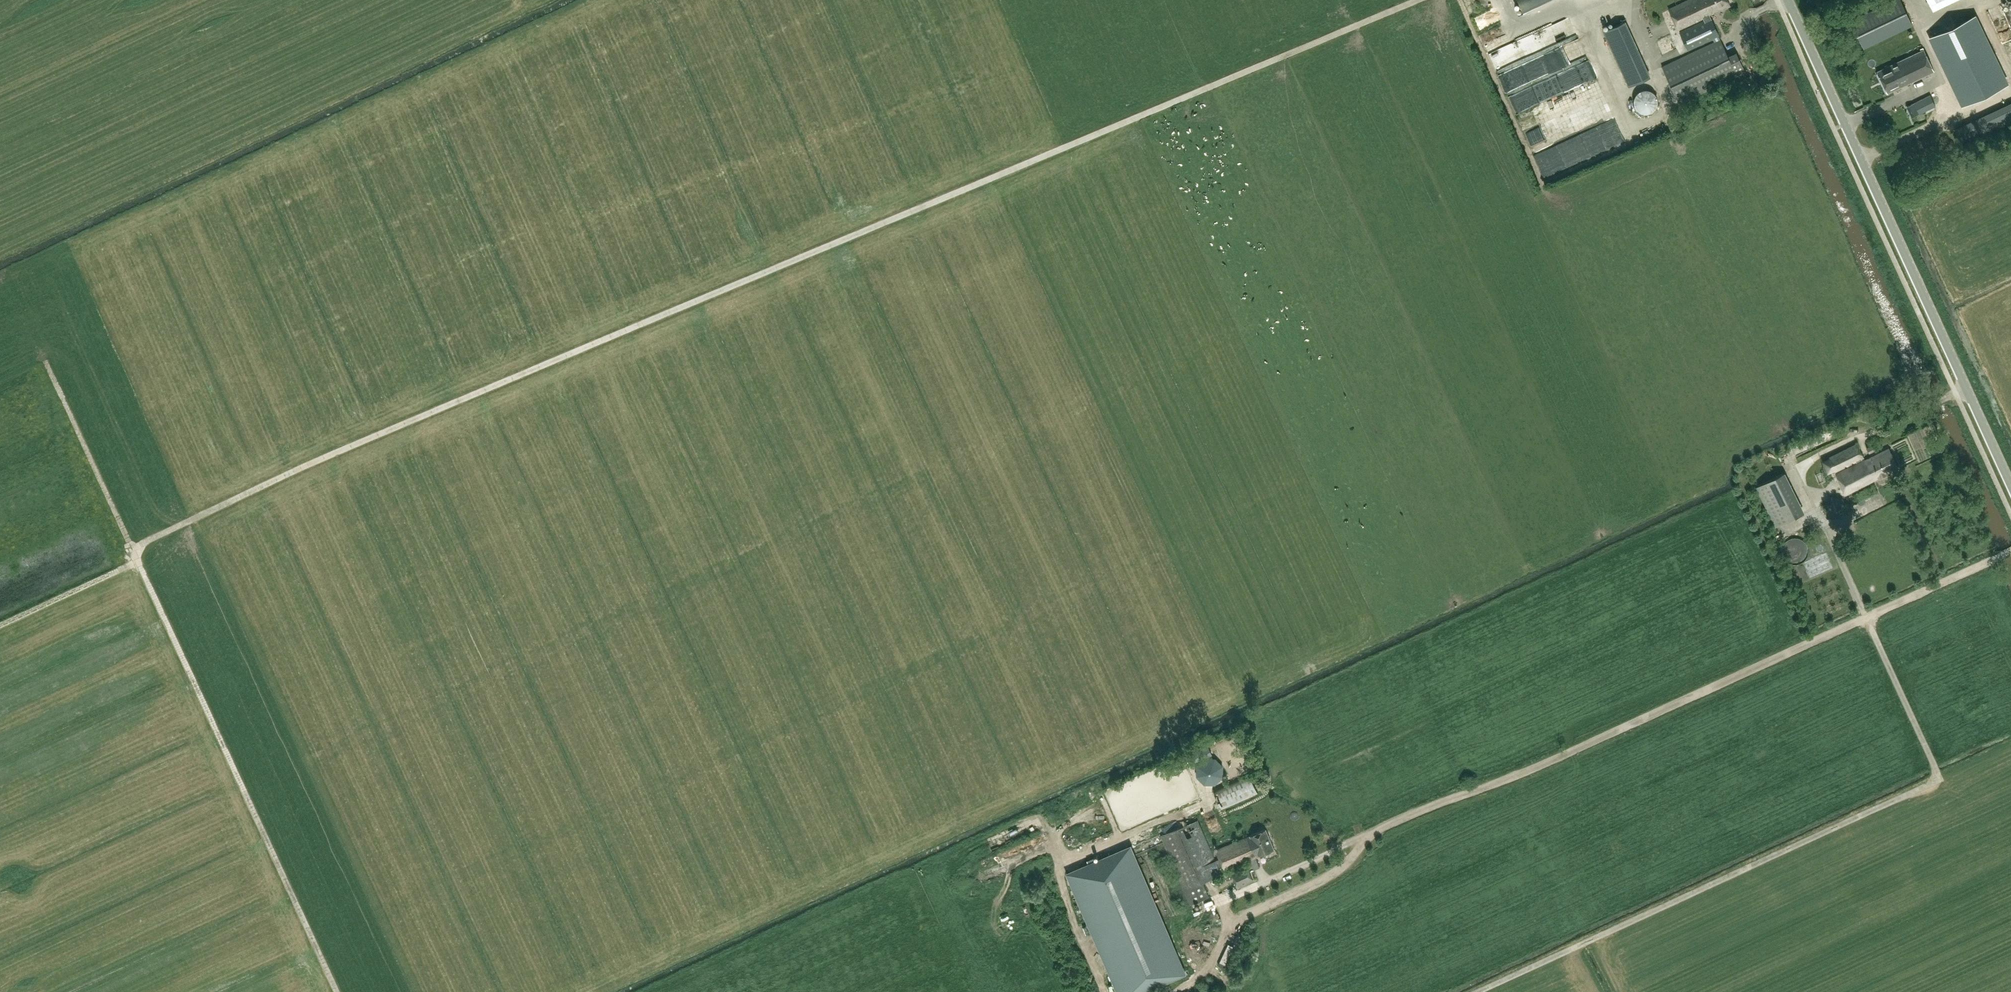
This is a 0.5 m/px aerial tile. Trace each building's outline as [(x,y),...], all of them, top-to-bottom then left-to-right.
[(1545,0),(1519,0),(1523,10),(1545,0)] [(1730,5),(1728,0),(1688,0),(1669,9),(1678,29),(1703,18),(1705,20),(1680,32),(1688,50),(1713,38),(1715,42),(1662,66),(1679,103),(1745,71),(1736,52),(1728,56),(1720,39),(1717,41),(1715,37),(1719,35),(1709,15),(1730,5)] [(1900,0),(1894,0),(1851,21),(1864,48),(1912,25),(1900,0)] [(1932,8),(1950,0),(1928,0),(1932,8)] [(1991,18),(2003,14),(2001,7),(1988,11),(1991,18)] [(1979,14),(1934,34),(1953,76),(1998,56),(1979,14)] [(1650,77),(1625,21),(1604,31),(1629,86),(1650,77)] [(1550,34),(1549,30),(1554,28),(1552,22),(1536,28),(1540,38),(1550,34)] [(1887,93),(1934,71),(1923,47),(1920,49),(1921,50),(1877,71),(1887,93)] [(1655,108),(1656,106),(1657,105),(1657,102),(1657,101),(1657,99),(1657,98),(1656,96),(1655,94),(1654,93),(1652,91),(1649,90),(1646,89),(1643,90),(1640,91),(1638,92),(1637,94),(1636,96),(1635,98),(1634,99),(1634,103),(1634,105),(1635,107),(1636,108),(1638,110),(1639,111),(1640,112),(1641,112),(1644,113),(1646,113),(1647,113),(1650,112),(1652,112),(1653,110),(1654,109),(1655,108)] [(1936,106),(1930,95),(1914,103),(1919,114),(1936,106)] [(1954,129),(1963,147),(2010,124),(2010,102),(1954,129)] [(1880,421),(1875,410),(1868,412),(1874,424),(1880,421)] [(1857,443),(1829,457),(1835,471),(1850,464),(1851,466),(1836,473),(1845,494),(1898,467),(1889,448),(1865,459),(1857,443)] [(1783,473),(1756,487),(1776,526),(1803,513),(1783,473)] [(1206,761),(1193,773),(1207,788),(1213,783),(1216,786),(1222,780),(1206,761)] [(1221,810),(1258,794),(1249,773),(1213,789),(1221,810)] [(1259,855),(1274,849),(1265,829),(1250,835),(1216,850),(1220,858),(1215,860),(1197,819),(1160,835),(1190,904),(1209,896),(1203,882),(1221,874),(1216,863),(1221,861),(1224,869),(1249,859),(1254,869),(1260,867),(1255,856),(1259,855)] [(1217,837),(1221,835),(1218,825),(1213,827),(1217,837)] [(1014,828),(1007,831),(1010,837),(1017,833),(1014,828)] [(1025,833),(1028,839),(1036,835),(1033,829),(1025,833)] [(1136,848),(1070,873),(1114,991),(1153,991),(1185,980),(1136,848)] [(1237,888),(1253,881),(1247,864),(1232,872),(1237,888)]
